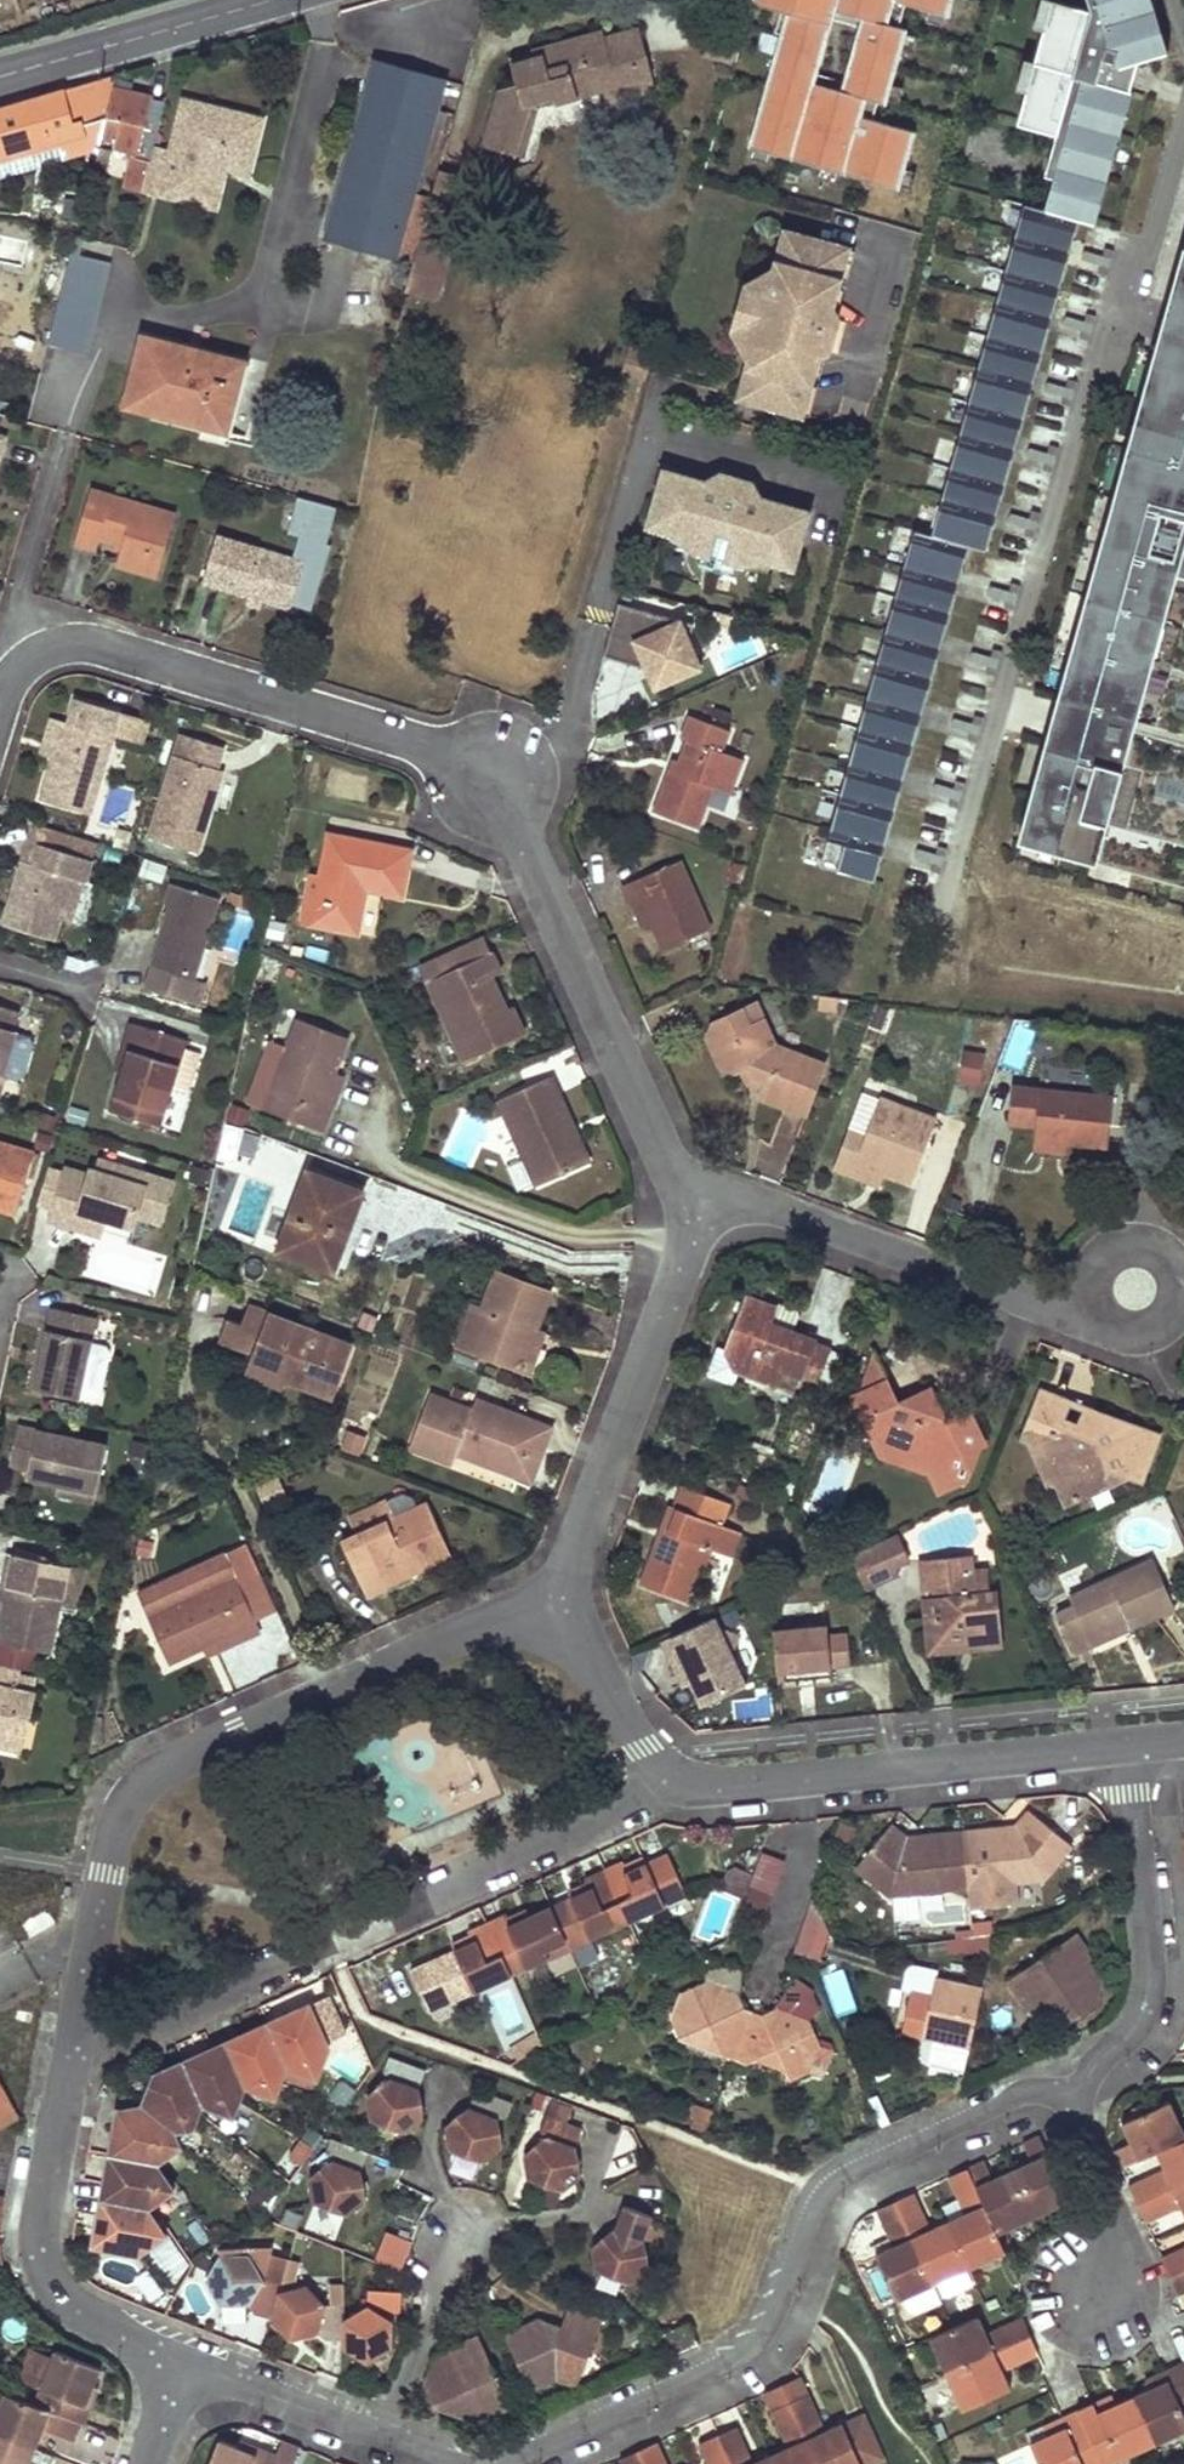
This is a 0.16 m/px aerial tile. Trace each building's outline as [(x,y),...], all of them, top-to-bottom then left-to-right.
[(1094,15),(1059,137),(1067,139),(1084,79),(1098,83),(1110,40),(1097,0),(1089,0),(1094,15)] [(1110,40),(1098,83),(1132,93),(1140,64),(1156,58),(1138,0),(1097,0),(1110,40)] [(1156,58),(1168,54),(1152,0),(1138,0),(1156,58)] [(1094,15),(1054,4),(1019,126),(1059,137),(1094,15)] [(787,20),(768,14),(760,39),(780,45),(787,20)] [(532,52),(534,60),(536,67),(514,73),(517,85),(501,89),(485,147),(523,157),(536,109),(538,109),(536,102),(553,97),(555,104),(602,91),(606,104),(632,97),(624,67),(648,60),(639,29),(605,39),(603,32),(532,52)] [(375,60),(325,238),(396,258),(431,134),(439,135),(446,112),(438,110),(446,80),(375,60)] [(534,60),(511,66),(514,73),(536,67),(534,60)] [(648,60),(624,67),(632,97),(656,90),(648,60)] [(83,130),(81,120),(106,115),(113,89),(116,75),(0,109),(0,155),(83,130)] [(1121,90),(1084,79),(1067,139),(1046,212),(1080,221),(1084,222),(1103,156),(1115,160),(1122,136),(1109,133),(1121,90)] [(106,115),(106,117),(121,121),(114,147),(131,150),(123,185),(142,190),(152,149),(138,145),(150,98),(113,89),(106,115)] [(1132,93),(1121,90),(1109,133),(1122,136),(1134,94),(1132,93)] [(553,97),(536,102),(538,109),(555,104),(553,97)] [(152,149),(142,190),(213,208),(223,167),(228,147),(252,153),(260,120),(182,101),(170,153),(152,149)] [(100,141),(106,117),(106,115),(81,120),(83,130),(0,155),(0,168),(100,141)] [(915,232),(936,160),(888,146),(867,219),(915,232)] [(252,153),(228,147),(223,167),(247,173),(252,153)] [(1115,160),(1103,156),(1084,222),(1096,226),(1115,160)] [(439,172),(426,220),(455,228),(468,180),(439,172)] [(64,198),(61,216),(76,218),(79,201),(64,198)] [(1046,212),(1025,206),(933,537),(915,532),(822,867),(876,882),(969,547),(987,552),(1080,221),(1046,212)] [(426,220),(407,290),(435,298),(455,228),(426,220)] [(802,235),(786,231),(777,261),(794,266),(802,235)] [(848,248),(802,235),(794,266),(777,261),(772,282),(761,279),(744,343),(754,346),(748,367),(764,371),(756,402),(802,414),(821,348),(829,350),(838,318),(829,316),(848,248)] [(1020,841),(1183,886),(1183,253),(1020,841)] [(86,357),(109,264),(68,254),(46,347),(86,357)] [(735,329),(744,343),(761,279),(747,287),(735,329)] [(657,337),(634,330),(631,341),(654,347),(657,337)] [(226,431),(243,364),(143,338),(126,405),(226,431)] [(764,371),(748,367),(740,397),(756,402),(764,371)] [(663,470),(651,516),(674,523),(671,533),(695,540),(692,550),(694,551),(698,567),(729,577),(741,564),(744,565),(747,555),(770,561),(773,551),(796,558),(809,512),(748,495),(752,483),(721,473),(717,486),(663,470)] [(111,496),(91,490),(88,499),(108,505),(111,496)] [(157,577),(176,515),(111,496),(108,505),(88,499),(75,544),(96,550),(99,539),(122,546),(116,565),(157,577)] [(325,544),(335,508),(298,498),(288,534),(302,537),(325,544)] [(674,523),(651,516),(648,526),(671,533),(674,523)] [(695,540),(671,533),(668,543),(692,550),(695,540)] [(203,582),(292,609),(294,603),(306,563),(295,560),(217,537),(203,582)] [(311,608),(330,545),(325,544),(302,537),(295,560),(306,563),(294,603),(311,608)] [(794,568),(796,558),(773,551),(770,561),(794,568)] [(768,572),(770,561),(747,555),(744,565),(768,572)] [(658,687),(702,666),(679,618),(620,602),(605,656),(650,668),(658,687)] [(976,627),(973,646),(998,649),(1000,630),(976,627)] [(958,693),(955,711),(975,715),(978,697),(958,693)] [(120,715),(121,712),(76,699),(68,723),(63,721),(53,758),(40,800),(91,815),(115,733),(120,715)] [(147,723),(120,715),(115,733),(142,741),(147,723)] [(698,829),(713,788),(717,779),(734,785),(744,760),(722,752),(730,731),(689,716),(681,737),(686,739),(674,772),(668,769),(652,812),(698,829)] [(63,721),(52,718),(42,754),(53,758),(63,721)] [(215,768),(221,747),(181,734),(149,838),(196,852),(221,770),(215,768)] [(734,785),(717,779),(713,788),(730,795),(734,785)] [(92,860),(98,842),(34,822),(28,840),(40,844),(92,860)] [(357,934),(364,899),(357,898),(359,888),(366,889),(402,896),(410,851),(329,835),(321,877),(312,924),(357,934)] [(28,840),(22,861),(34,864),(40,844),(28,840)] [(22,861),(2,925),(54,941),(61,919),(74,879),(85,882),(92,860),(40,844),(34,864),(22,861)] [(622,886),(630,904),(632,903),(641,899),(652,923),(664,950),(710,930),(680,861),(622,886)] [(321,877),(312,875),(303,922),(312,924),(321,877)] [(74,879),(61,919),(73,923),(85,882),(74,879)] [(195,980),(221,900),(171,884),(164,904),(169,906),(143,989),(188,1003),(195,980)] [(366,889),(359,888),(357,898),(364,899),(366,889)] [(246,898),(230,893),(227,903),(242,908),(246,898)] [(641,899),(632,903),(643,927),(652,923),(641,899)] [(428,982),(464,1062),(524,1035),(511,1007),(506,1010),(491,977),(500,973),(491,953),(428,982)] [(208,984),(195,980),(188,1003),(200,1007),(208,984)] [(743,1011),(750,1027),(764,1021),(756,1005),(743,1011)] [(19,1011),(0,1006),(0,1088),(17,1031),(13,1030),(19,1011)] [(806,1115),(824,1066),(775,1045),(764,1021),(750,1027),(743,1011),(714,1024),(709,1038),(722,1065),(736,1071),(742,1068),(751,1064),(755,1075),(768,1080),(765,1089),(762,1097),(806,1115)] [(985,1018),(976,1050),(1000,1057),(1009,1025),(985,1018)] [(299,1020),(264,1110),(320,1132),(328,1112),(320,1110),(333,1074),(347,1039),(299,1020)] [(183,1048),(185,1040),(131,1024),(125,1043),(131,1045),(123,1073),(111,1112),(159,1127),(171,1086),(183,1048)] [(131,1045),(125,1043),(116,1071),(123,1073),(131,1045)] [(201,1053),(183,1048),(171,1086),(189,1091),(201,1053)] [(748,1083),(765,1089),(768,1080),(755,1075),(751,1064),(742,1068),(748,1083)] [(333,1074),(320,1110),(328,1112),(341,1077),(333,1074)] [(499,1101),(537,1186),(583,1165),(566,1128),(572,1125),(550,1077),(499,1101)] [(1039,1089),(1016,1086),(1012,1124),(1035,1127),(1039,1089)] [(1035,1127),(1034,1141),(1065,1144),(1108,1148),(1113,1096),(1039,1089),(1035,1127)] [(879,1099),(866,1135),(849,1128),(834,1169),(851,1175),(856,1162),(883,1172),(913,1184),(936,1121),(879,1099)] [(566,1128),(583,1165),(589,1163),(572,1125),(566,1128)] [(1065,1144),(1034,1141),(1033,1149),(1065,1152),(1065,1144)] [(16,1214),(27,1177),(35,1153),(0,1142),(0,1210),(16,1214)] [(35,1153),(27,1177),(33,1179),(41,1155),(35,1153)] [(856,1162),(851,1175),(878,1185),(883,1172),(856,1162)] [(136,1215),(159,1222),(171,1181),(118,1165),(117,1172),(100,1166),(98,1172),(93,1170),(91,1176),(67,1169),(52,1221),(76,1229),(81,1211),(108,1219),(133,1227),(136,1215)] [(308,1172),(279,1251),(303,1260),(305,1255),(326,1263),(333,1244),(342,1247),(363,1193),(308,1172)] [(108,1219),(81,1211),(76,1229),(103,1237),(108,1219)] [(342,1247),(333,1244),(326,1263),(305,1255),(303,1260),(333,1271),(342,1247)] [(497,1273),(483,1310),(468,1350),(529,1373),(539,1347),(531,1344),(536,1331),(550,1293),(497,1273)] [(800,1376),(813,1340),(793,1333),(768,1323),(774,1307),(748,1298),(727,1352),(735,1370),(775,1385),(781,1369),(800,1376)] [(776,1301),(774,1307),(768,1323),(793,1333),(800,1315),(798,1310),(776,1301)] [(483,1310),(474,1307),(459,1347),(468,1350),(483,1310)] [(53,1308),(35,1389),(79,1399),(96,1318),(53,1308)] [(256,1354),(257,1354),(271,1316),(251,1309),(244,1327),(230,1321),(222,1341),(256,1354)] [(331,1396),(350,1346),(271,1316),(257,1354),(256,1354),(256,1355),(277,1363),(282,1361),(288,1363),(282,1378),(283,1379),(331,1396)] [(539,1347),(544,1334),(536,1331),(531,1344),(539,1347)] [(875,1351),(860,1392),(857,1393),(853,1403),(878,1457),(898,1447),(918,1453),(928,1473),(981,1448),(985,1438),(971,1408),(947,1419),(942,1409),(930,1414),(915,1408),(910,1397),(899,1403),(875,1351)] [(256,1355),(248,1374),(280,1386),(283,1379),(282,1378),(288,1363),(282,1361),(277,1363),(256,1355)] [(800,1376),(781,1369),(775,1385),(794,1392),(800,1376)] [(910,1397),(915,1408),(930,1414),(942,1409),(932,1387),(910,1397)] [(1041,1391),(1023,1440),(1026,1441),(1047,1449),(1061,1480),(1056,1483),(1057,1484),(1066,1504),(1111,1485),(1107,1477),(1117,1472),(1129,1477),(1141,1481),(1158,1436),(1103,1415),(1095,1437),(1059,1423),(1067,1401),(1041,1391)] [(497,1408),(493,1418),(476,1411),(431,1394),(410,1449),(453,1465),(457,1454),(461,1445),(480,1453),(477,1462),(517,1477),(523,1461),(527,1462),(530,1454),(526,1453),(528,1447),(543,1453),(552,1428),(497,1408)] [(497,1408),(480,1401),(476,1411),(493,1418),(497,1408)] [(1067,1401),(1059,1423),(1095,1437),(1103,1415),(1067,1401)] [(18,1426),(10,1464),(29,1469),(27,1477),(58,1484),(97,1492),(107,1445),(18,1426)] [(1047,1449),(1026,1441),(1048,1488),(1057,1484),(1056,1483),(1061,1480),(1047,1449)] [(461,1445),(457,1454),(477,1462),(480,1453),(461,1445)] [(523,1461),(517,1477),(531,1482),(543,1453),(528,1447),(526,1453),(530,1454),(527,1462),(523,1461)] [(898,1447),(878,1457),(928,1473),(918,1453),(898,1447)] [(1117,1472),(1107,1477),(1111,1485),(1129,1477),(1117,1472)] [(58,1484),(56,1494),(95,1502),(97,1492),(58,1484)] [(662,1529),(641,1585),(684,1601),(698,1563),(704,1547),(711,1549),(715,1550),(725,1526),(721,1524),(728,1503),(683,1487),(674,1509),(678,1511),(670,1532),(662,1529)] [(363,1562),(353,1567),(367,1598),(387,1589),(386,1586),(382,1578),(416,1564),(419,1572),(451,1559),(428,1504),(394,1518),(387,1501),(348,1519),(356,1537),(361,1534),(372,1557),(363,1562)] [(674,1509),(670,1507),(662,1529),(670,1532),(678,1511),(674,1509)] [(725,1526),(715,1550),(731,1557),(740,1531),(725,1526)] [(353,1538),(363,1562),(372,1557),(361,1534),(356,1537),(353,1538)] [(896,1567),(910,1561),(898,1534),(851,1556),(866,1588),(899,1573),(896,1567)] [(749,1577),(759,1540),(740,1535),(731,1570),(720,1567),(712,1597),(722,1600),(730,1571),(749,1577)] [(698,1563),(705,1566),(711,1549),(704,1547),(698,1563)] [(9,1552),(4,1572),(11,1574),(6,1601),(0,1628),(0,1642),(50,1653),(61,1601),(69,1564),(9,1552)] [(138,1595),(148,1617),(236,1577),(226,1555),(138,1595)] [(1003,1644),(997,1591),(989,1591),(987,1571),(970,1573),(968,1556),(920,1561),(929,1644),(937,1649),(965,1646),(964,1640),(973,1639),(974,1647),(1003,1644)] [(1175,1608),(1153,1560),(1069,1598),(1074,1607),(1057,1615),(1075,1654),(1092,1646),(1087,1636),(1126,1618),(1131,1628),(1175,1608)] [(85,1568),(69,1564),(61,1601),(78,1604),(85,1568)] [(416,1564),(382,1578),(386,1586),(419,1572),(416,1564)] [(4,1572),(0,1592),(0,1599),(6,1601),(11,1574),(4,1572)] [(148,1617),(169,1664),(204,1649),(239,1633),(242,1640),(261,1632),(236,1577),(148,1617)] [(714,1616),(703,1622),(680,1634),(705,1679),(742,1668),(735,1640),(722,1632),(714,1616)] [(1126,1618),(1087,1636),(1092,1646),(1131,1628),(1126,1618)] [(773,1630),(777,1673),(851,1667),(848,1634),(829,1635),(828,1626),(773,1630)] [(239,1633),(204,1649),(207,1656),(242,1640),(239,1633)] [(24,1742),(35,1693),(17,1689),(21,1669),(0,1665),(0,1737),(24,1742)] [(524,1718),(450,1737),(454,1754),(472,1749),(483,1795),(540,1780),(524,1718)] [(0,1737),(0,1746),(22,1751),(24,1742),(0,1737)] [(1001,1827),(960,1831),(966,1889),(968,1907),(1011,1903),(1019,1900),(1017,1883),(1040,1881),(1070,1844),(1028,1810),(1015,1825),(1019,1828),(1013,1836),(1001,1827)] [(856,1827),(842,1821),(833,1846),(846,1852),(856,1827)] [(948,1886),(949,1890),(966,1889),(960,1831),(921,1836),(911,1847),(904,1841),(907,1837),(892,1824),(857,1866),(893,1896),(918,1894),(922,1889),(948,1886)] [(1019,1828),(1015,1825),(1001,1827),(1013,1836),(1019,1828)] [(921,1836),(907,1837),(904,1841),(911,1847),(921,1836)] [(623,1862),(604,1870),(628,1923),(686,1896),(667,1854),(645,1864),(628,1872),(625,1865),(623,1862)] [(642,1857),(625,1865),(628,1872),(645,1864),(642,1857)] [(572,1897),(551,1907),(570,1951),(592,1941),(591,1940),(627,1923),(628,1923),(604,1870),(584,1879),(586,1883),(589,1889),(572,1897)] [(733,1874),(727,1891),(744,1898),(751,1880),(733,1874)] [(586,1883),(569,1891),(572,1897),(589,1889),(586,1883)] [(507,1914),(487,1923),(511,1976),(549,1959),(550,1960),(570,1951),(551,1907),(529,1917),(511,1925),(509,1918),(507,1914)] [(526,1910),(509,1918),(511,1925),(529,1917),(526,1910)] [(433,1960),(453,2002),(511,1976),(487,1923),(468,1932),(470,1936),(473,1942),(455,1950),(433,1960)] [(947,1950),(992,1948),(991,1925),(946,1926),(947,1950)] [(1086,1951),(1088,1950),(1076,1933),(1009,1981),(1030,2010),(1035,2007),(1075,2014),(1078,2018),(1099,2004),(1104,1976),(1086,1951)] [(470,1936),(452,1944),(455,1950),(473,1942),(470,1936)] [(823,1972),(836,2015),(857,2008),(844,1966),(823,1972)] [(677,2038),(733,2060),(752,2012),(745,2009),(738,1994),(740,1986),(742,1970),(706,1967),(705,1983),(680,1994),(670,2020),(677,2038)] [(968,2048),(981,1989),(936,1978),(930,2003),(910,1999),(902,2034),(923,2038),(968,2048)] [(761,2015),(752,2012),(733,2060),(746,2064),(755,2061),(785,2071),(790,2082),(808,2073),(819,2045),(808,2022),(817,2008),(789,1988),(779,2000),(776,2009),(761,2015)] [(296,2011),(267,2024),(287,2066),(316,2078),(329,2049),(309,2005),(296,2011)] [(267,2024),(225,2043),(244,2085),(275,2097),(287,2066),(267,2024)] [(239,2101),(244,2085),(225,2043),(183,2062),(202,2104),(234,2116),(239,2101)] [(418,2088),(425,2070),(389,2057),(384,2071),(389,2078),(367,2096),(370,2119),(405,2132),(423,2117),(418,2088)] [(149,2090),(142,2106),(174,2130),(192,2129),(202,2104),(183,2062),(154,2075),(149,2088),(149,2090)] [(20,2118),(0,2082),(0,2129),(20,2118)] [(512,2103),(475,2089),(468,2107),(445,2125),(450,2149),(485,2162),(503,2148),(498,2119),(507,2117),(512,2103)] [(1131,2144),(1113,2152),(1121,2169),(1157,2152),(1183,2140),(1183,2135),(1169,2103),(1122,2124),(1131,2144)] [(117,2110),(109,2155),(156,2163),(180,2147),(174,2130),(142,2106),(122,2110),(117,2110)] [(575,2147),(582,2129),(546,2116),(541,2130),(546,2138),(524,2156),(528,2179),(562,2191),(580,2176),(575,2147)] [(1033,2218),(1069,2202),(1039,2137),(1022,2145),(1031,2162),(1012,2171),(1033,2218)] [(361,2171),(368,2152),(332,2139),(326,2153),(332,2160),(310,2179),(313,2201),(348,2215),(365,2200),(361,2171)] [(1157,2152),(1165,2169),(1129,2186),(1137,2204),(1183,2183),(1183,2140),(1157,2152)] [(109,2155),(101,2199),(147,2208),(174,2190),(156,2163),(109,2155)] [(967,2169),(997,2234),(1033,2218),(1012,2171),(992,2180),(984,2162),(967,2169)] [(948,2178),(965,2215),(948,2222),(969,2269),(1005,2253),(997,2234),(967,2169),(948,2178)] [(249,2185),(254,2201),(278,2194),(272,2177),(249,2185)] [(1137,2204),(1146,2223),(1182,2206),(1183,2210),(1183,2183),(1137,2204)] [(948,2222),(930,2230),(914,2194),(895,2202),(933,2285),(969,2269),(948,2222)] [(166,2236),(147,2208),(101,2199),(93,2246),(139,2255),(154,2248),(166,2236)] [(877,2210),(893,2247),(876,2254),(897,2302),(933,2285),(895,2202),(877,2210)] [(658,2225),(622,2211),(615,2229),(592,2249),(596,2271),(631,2284),(649,2269),(644,2241),(653,2239),(658,2225)] [(255,2314),(271,2317),(278,2292),(280,2284),(288,2257),(271,2252),(273,2245),(221,2249),(221,2257),(206,2281),(220,2305),(248,2305),(255,2314)] [(1161,2258),(1162,2260),(1170,2277),(1183,2270),(1183,2248),(1161,2258)] [(1170,2277),(1178,2295),(1183,2293),(1183,2270),(1170,2277)] [(307,2284),(278,2292),(271,2317),(291,2338),(318,2332),(327,2339),(342,2340),(342,2321),(343,2307),(326,2306),(307,2284)] [(342,2340),(342,2346),(356,2356),(367,2362),(392,2349),(392,2321),(399,2311),(401,2292),(369,2290),(368,2307),(342,2321),(342,2340)] [(505,2336),(530,2390),(556,2379),(577,2387),(602,2322),(568,2309),(559,2331),(553,2333),(549,2325),(538,2321),(505,2336)] [(931,2339),(947,2375),(1030,2337),(1022,2318),(985,2335),(978,2318),(953,2329),(931,2339)] [(701,2344),(692,2324),(659,2340),(668,2361),(702,2346),(701,2344)] [(458,2343),(459,2345),(432,2357),(422,2382),(433,2407),(437,2405),(476,2419),(478,2424),(511,2409),(477,2334),(458,2343)] [(947,2375),(963,2411),(1010,2390),(1002,2372),(1039,2356),(1030,2337),(947,2375)] [(84,2426),(91,2408),(86,2406),(93,2387),(101,2369),(98,2368),(55,2351),(33,2406),(81,2424),(84,2426)] [(1153,2444),(1183,2430),(1183,2416),(1179,2406),(1183,2404),(1183,2375),(1180,2365),(1164,2371),(1145,2380),(1149,2390),(1132,2398),(1153,2444)] [(818,2463),(861,2463),(843,2423),(825,2431),(800,2377),(782,2386),(818,2463)] [(782,2386),(763,2394),(788,2448),(771,2456),(774,2463),(818,2463),(782,2386)] [(93,2387),(86,2406),(91,2408),(98,2390),(93,2387)] [(0,2405),(0,2436),(35,2450),(43,2430),(73,2442),(81,2424),(33,2406),(5,2394),(0,2405)] [(1153,2444),(1132,2398),(1101,2412),(1097,2402),(1092,2404),(1077,2411),(1092,2446),(1107,2439),(1117,2461),(1153,2444)] [(1039,2463),(1082,2463),(1077,2452),(1092,2446),(1077,2411),(1062,2417),(1026,2434),(1039,2463)] [(731,2463),(774,2463),(771,2456),(753,2463),(736,2427),(718,2435),(731,2463)] [(718,2435),(699,2443),(709,2463),(731,2463),(718,2435)] [(0,2436),(0,2463),(30,2463),(35,2450),(0,2436)] [(276,2454),(259,2448),(256,2454),(238,2447),(219,2440),(210,2463),(272,2463),(276,2454)] [(259,2448),(240,2440),(238,2447),(256,2454),(259,2448)] [(300,2448),(282,2440),(276,2454),(272,2463),(294,2463),(300,2448)] [(644,2463),(667,2463),(657,2443),(638,2451),(644,2463)] [(638,2451),(620,2459),(622,2463),(644,2463),(638,2451)]
